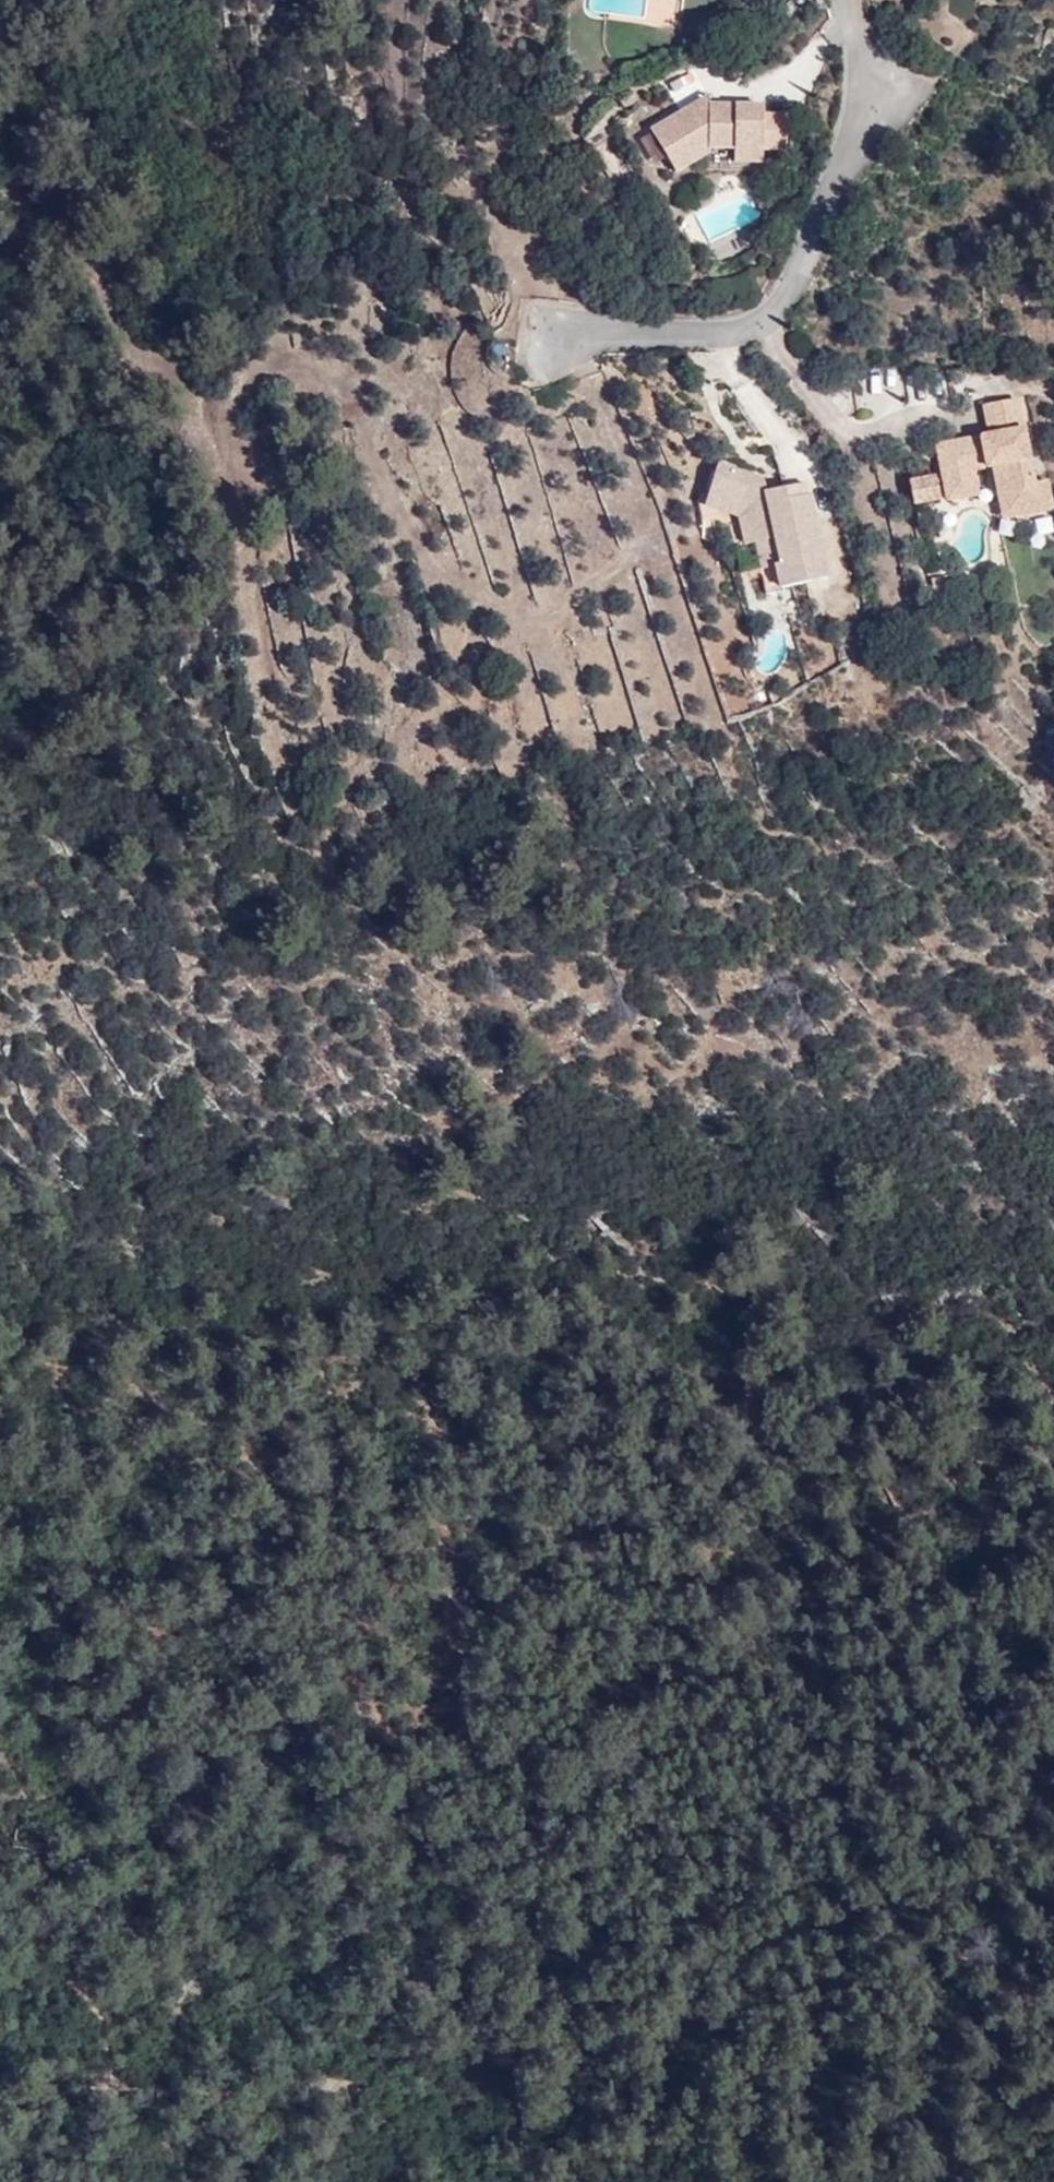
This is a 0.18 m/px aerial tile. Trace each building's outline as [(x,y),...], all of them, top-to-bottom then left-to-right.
[(715,99),(703,107),(708,114),(715,109),(715,99)] [(717,151),(741,151),(769,151),(792,152),(791,118),(768,118),(769,109),(715,109),(708,114),(703,107),(657,134),(681,175),(716,155),(717,151)] [(769,151),(741,151),(741,165),(769,165),(769,151)] [(1021,507),(1023,519),(1051,513),(1045,484),(1033,486),(1015,403),(981,410),(989,440),(948,448),(951,473),(940,476),(945,506),(975,499),(972,475),(991,472),(1000,512),(1021,507)] [(951,473),(948,448),(935,451),(940,476),(951,473)] [(716,470),(707,498),(747,511),(755,545),(773,541),(779,566),(774,567),(780,592),(826,581),(808,498),(786,505),(783,492),(764,498),(763,484),(716,470)] [(938,502),(933,481),(907,486),(911,509),(938,502)] [(747,511),(707,498),(704,510),(737,519),(743,548),(755,545),(747,511)] [(1002,523),(1023,519),(1021,507),(1000,512),(1002,523)] [(773,541),(755,545),(761,570),(774,567),(779,566),(773,541)]
